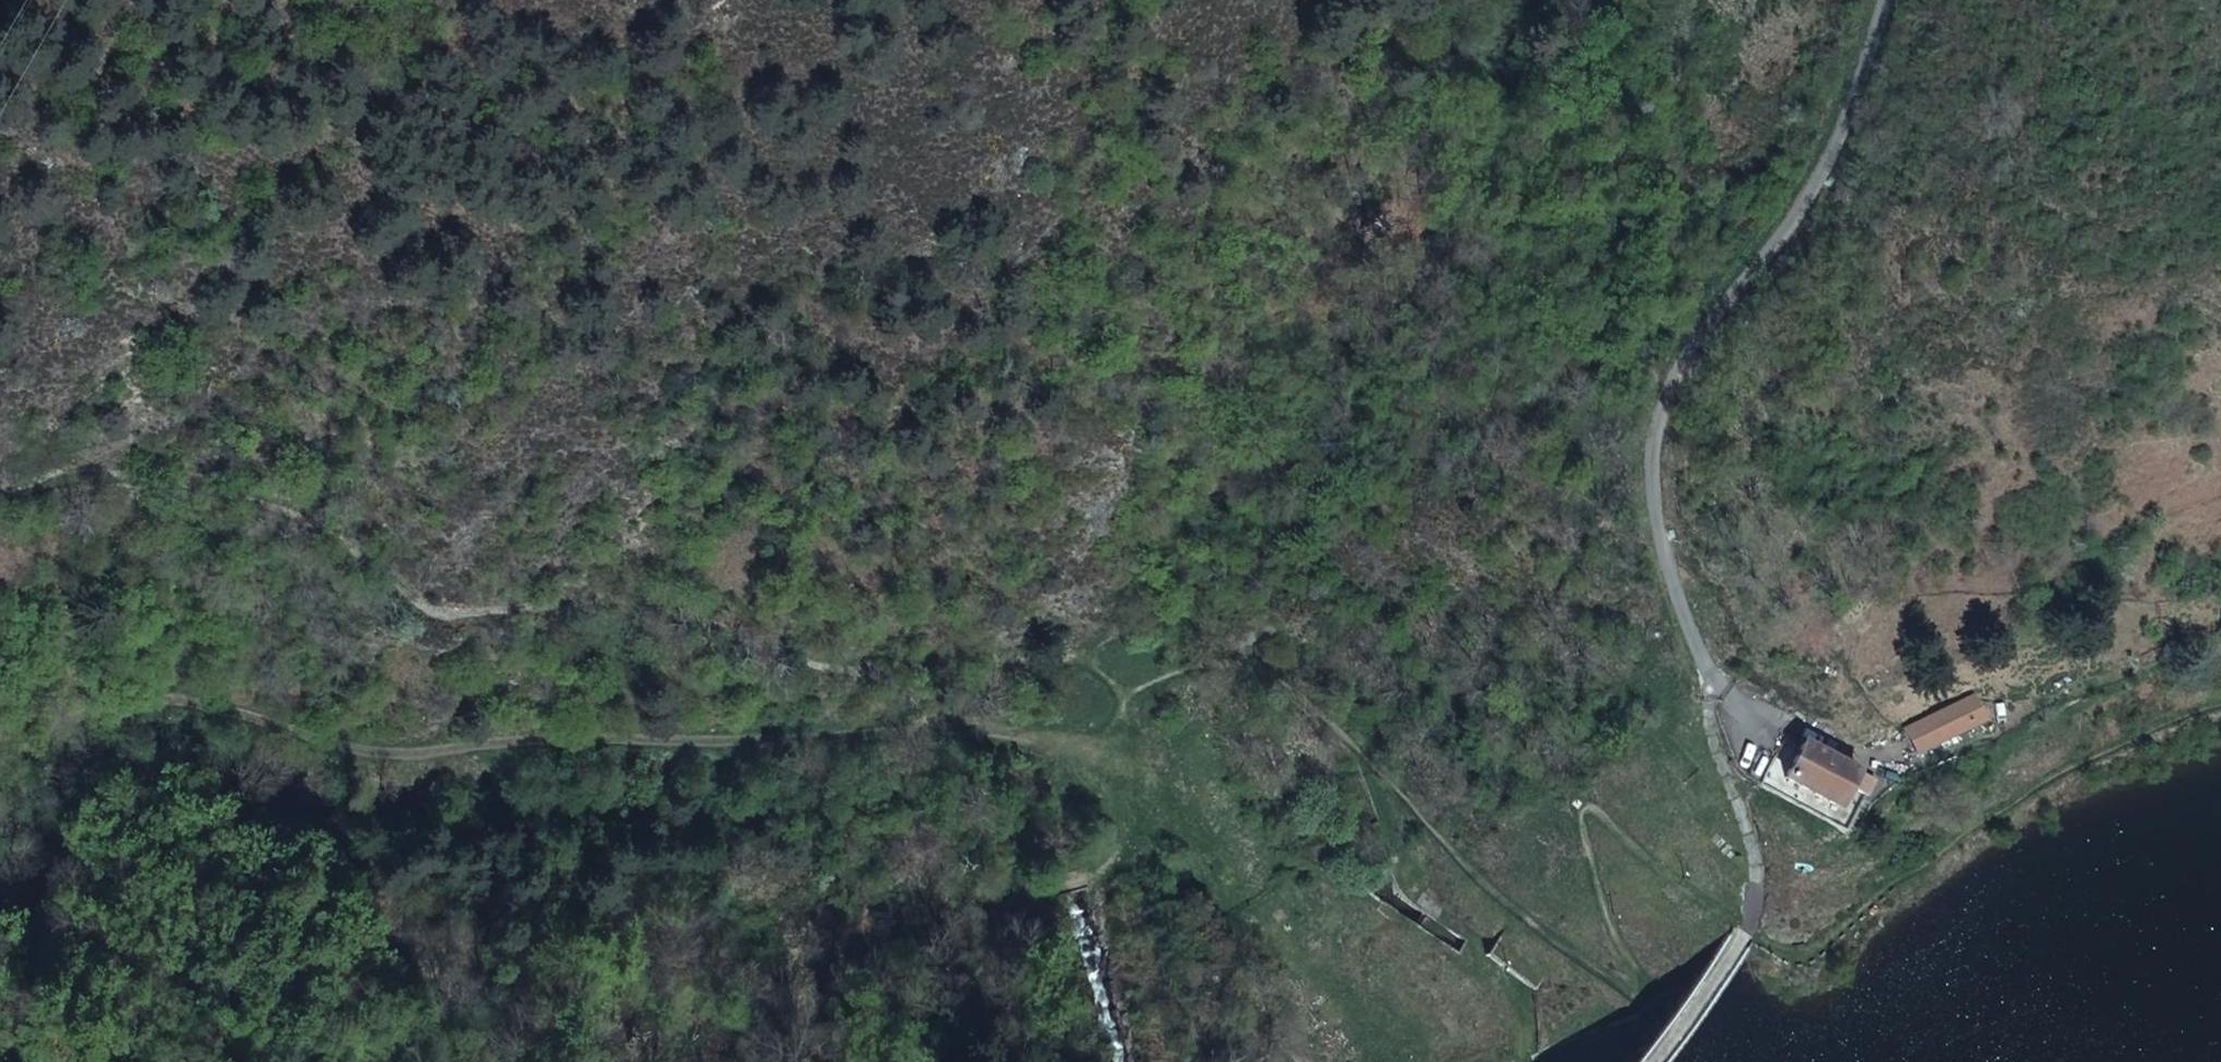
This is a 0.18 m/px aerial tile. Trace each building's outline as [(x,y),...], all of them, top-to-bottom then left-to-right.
[(1941,733),(1982,712),(1974,694),(1931,714),(1941,733)] [(1859,771),(1799,740),(1780,778),(1838,809),(1859,771)]
